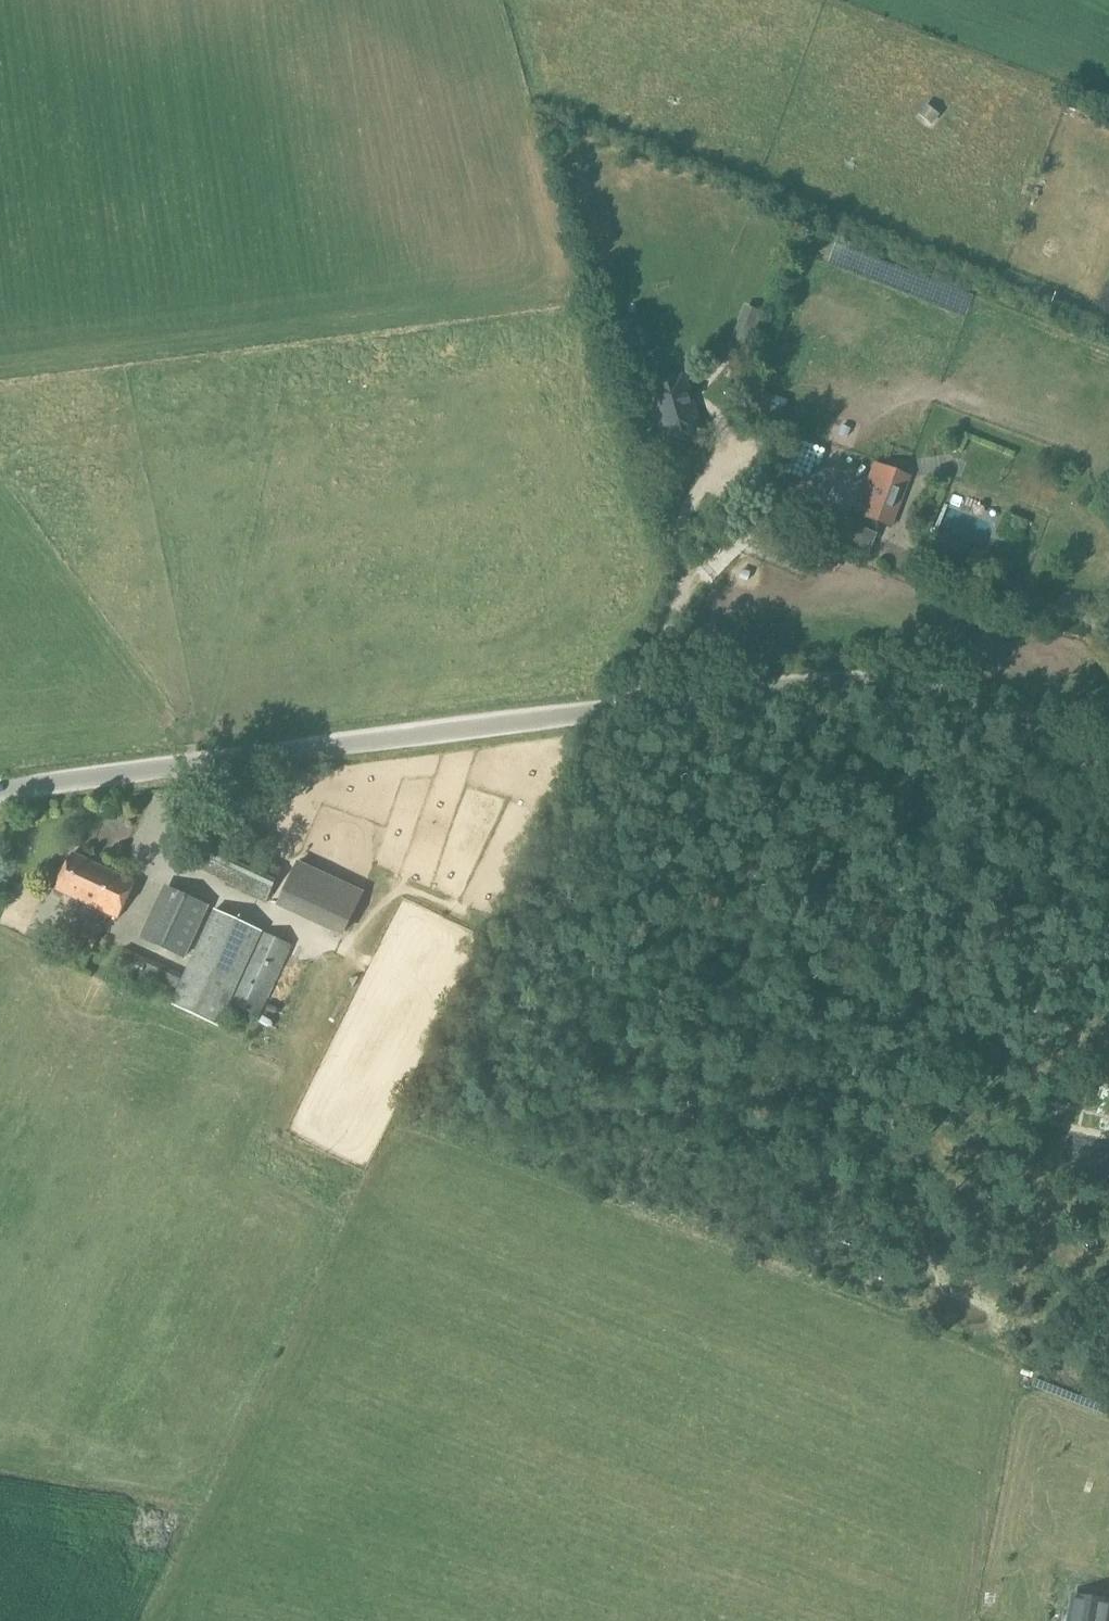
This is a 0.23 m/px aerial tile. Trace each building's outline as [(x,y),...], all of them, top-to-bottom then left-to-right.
[(919,116),(933,126),(941,116),(927,105),(919,116)] [(664,446),(704,434),(687,372),(646,384),(664,446)] [(910,477),(874,463),(856,513),(893,527),(910,477)] [(870,554),(878,534),(853,524),(845,544),(870,554)] [(270,901),(284,871),(202,833),(189,864),(270,901)] [(117,919),(135,882),(74,853),(56,889),(117,919)] [(298,861),(277,907),(343,938),(365,892),(325,873),(300,861),(298,861)] [(186,960),(210,909),(171,891),(147,942),(186,960)] [(261,1015),(291,946),(215,912),(173,1007),(222,1028),(233,1002),(261,1015)] [(100,928),(87,922),(80,940),(92,945),(100,928)] [(1069,1618),(1078,1619),(1077,1620),(1103,1620),(1106,1608),(1072,1603),(1069,1618)]
